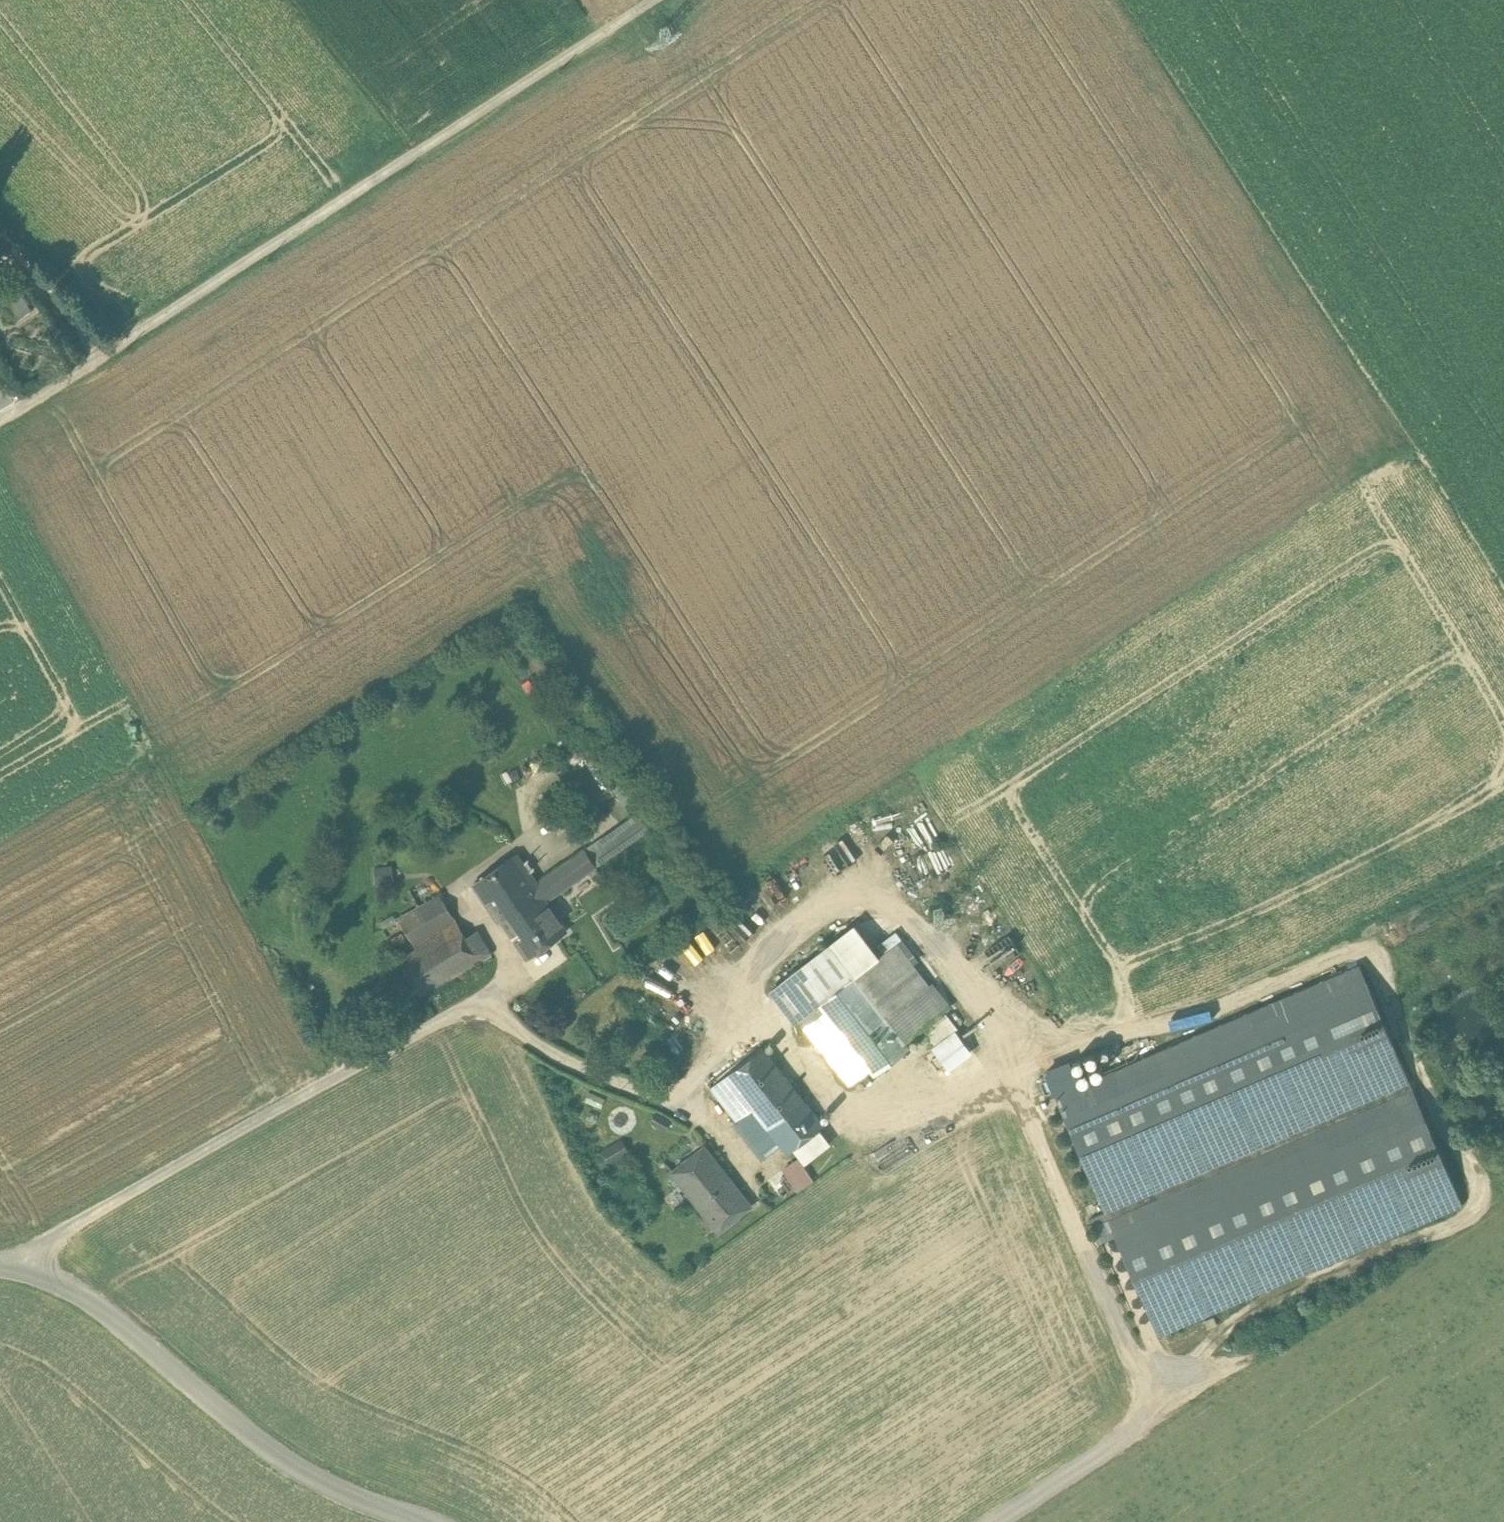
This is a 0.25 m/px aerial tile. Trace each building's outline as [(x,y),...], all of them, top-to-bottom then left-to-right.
[(642,813),(538,886),(549,902),(653,830),(642,813)] [(517,856),(475,885),(529,962),(571,933),(549,902),(538,886),(517,856)] [(444,897),(400,922),(417,952),(401,961),(421,997),(495,957),(481,932),(468,939),(444,897)] [(943,1007),(890,941),(876,952),(929,1018),(943,1007)] [(876,952),(799,1014),(852,1080),(886,1052),(905,1037),(906,1037),(929,1018),(876,952)] [(1057,1092),(1162,1335),(1464,1206),(1360,962),(1057,1092)] [(934,1022),(945,1037),(933,1045),(951,1068),(976,1050),(948,1012),(934,1022)] [(914,1050),(905,1037),(886,1052),(895,1064),(914,1050)] [(827,1122),(763,1043),(713,1084),(760,1142),(774,1130),(791,1151),(827,1122)] [(752,1204),(704,1146),(673,1171),(721,1229),(752,1204)] [(784,1166),(799,1190),(816,1179),(801,1156),(784,1166)] [(779,1196),(794,1189),(787,1172),(772,1178),(779,1196)]
